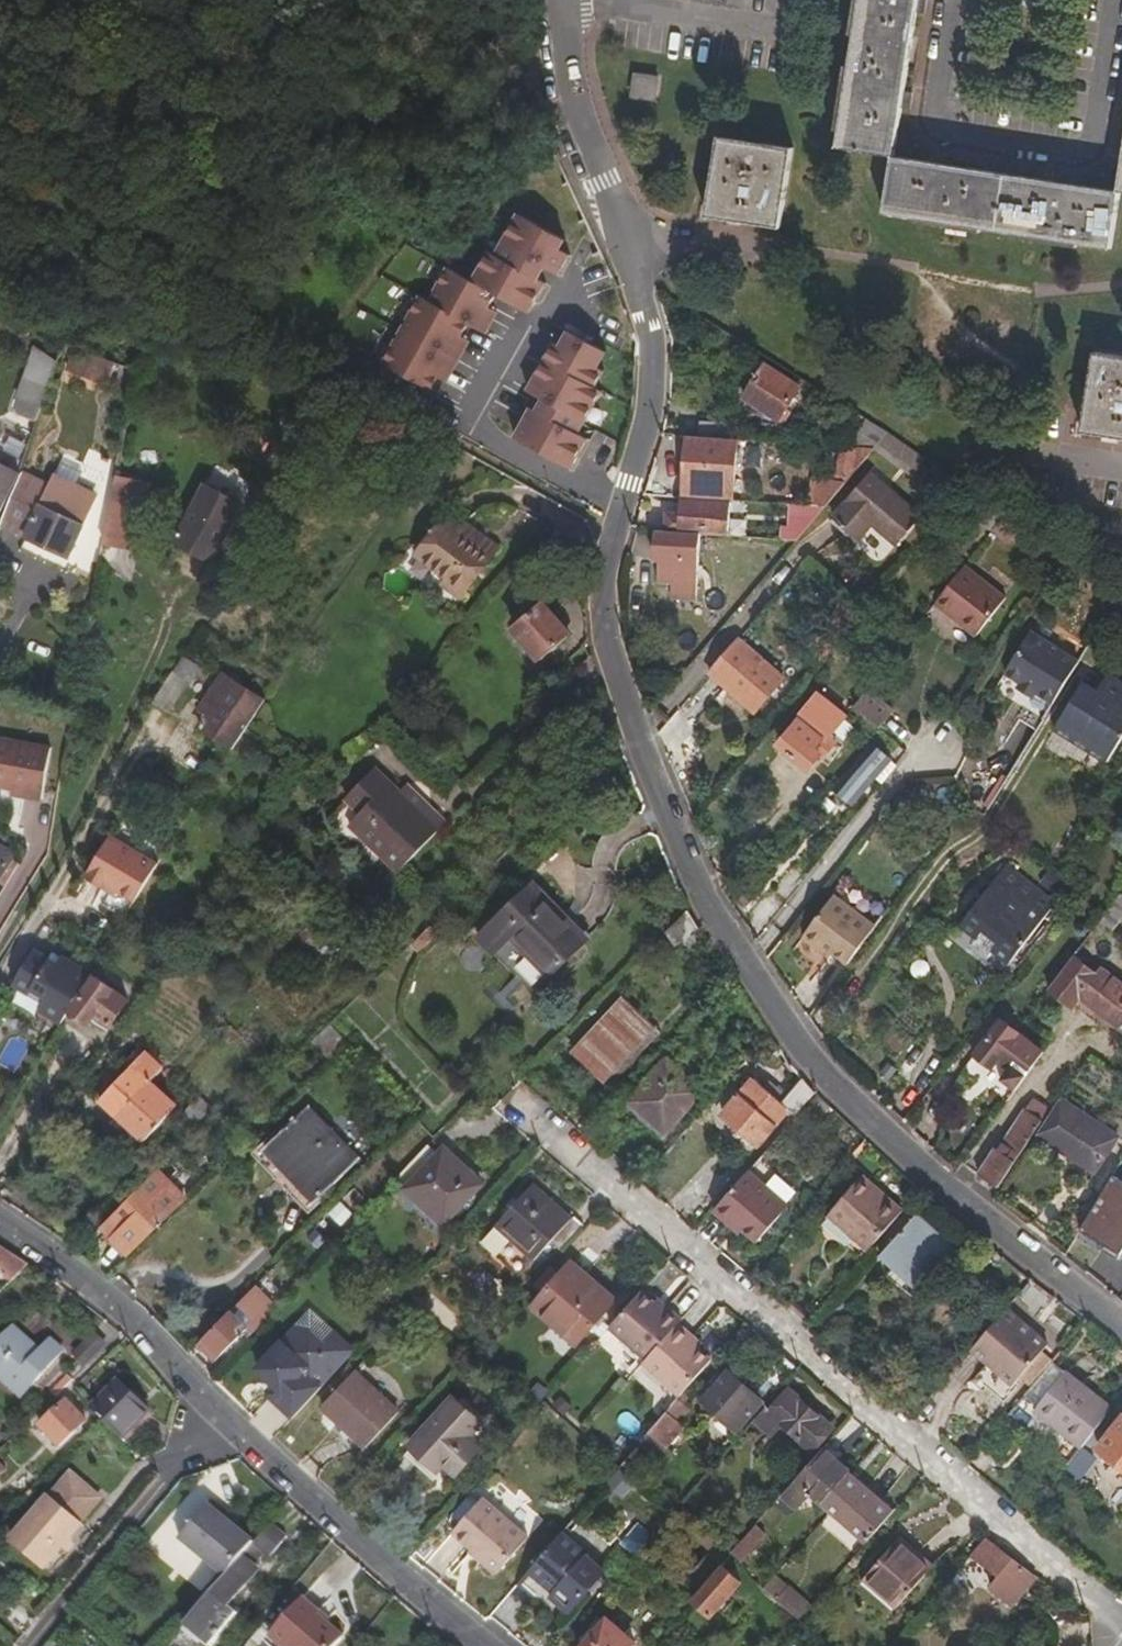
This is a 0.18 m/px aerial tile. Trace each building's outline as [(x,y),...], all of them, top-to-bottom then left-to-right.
[(912,0),(855,0),(831,142),(887,151),(912,0)] [(649,97),(652,70),(628,68),(626,94),(649,97)] [(776,225),(789,144),(715,132),(702,211),(776,225)] [(1108,247),(1117,188),(887,151),(877,210),(1108,247)] [(490,290),(526,310),(543,280),(536,276),(542,266),(555,273),(565,254),(555,248),(560,237),(516,212),(494,253),(487,249),(471,279),(446,265),(427,300),(418,295),(380,365),(427,391),(434,378),(458,334),(466,321),(471,324),(483,302),(490,290)] [(492,307),(483,302),(471,324),(480,329),(492,307)] [(529,407),(513,437),(568,468),(585,437),(576,433),(599,391),(592,387),(601,371),(595,367),(604,351),(567,331),(558,347),(552,344),(527,391),(542,399),(536,410),(529,407)] [(443,382),(467,339),(458,334),(434,378),(443,382)] [(1094,347),(1079,428),(1121,436),(1121,352),(1094,347)] [(49,391),(58,367),(62,356),(39,348),(18,401),(20,402),(16,414),(38,422),(49,391)] [(108,390),(117,366),(84,354),(76,377),(108,390)] [(784,409),(799,387),(764,364),(742,398),(765,412),(754,428),(778,429),(790,412),(784,409)] [(730,438),(730,419),(699,417),(698,436),(730,438)] [(873,449),(886,433),(865,420),(843,447),(857,448),(873,449)] [(924,459),(886,433),(873,449),(872,452),(911,478),(924,459)] [(698,436),(686,435),(684,494),(708,495),(708,488),(733,489),(741,483),(728,482),(729,474),(730,438),(698,436)] [(872,452),(873,449),(857,448),(829,480),(819,479),(818,484),(811,484),(807,507),(809,507),(823,508),(872,452)] [(15,490),(21,473),(0,463),(0,517),(15,490)] [(68,559),(97,502),(91,495),(69,484),(64,494),(45,485),(21,473),(15,490),(2,525),(68,559)] [(64,494),(69,484),(50,474),(45,485),(64,494)] [(728,482),(741,483),(741,475),(729,474),(728,482)] [(919,515),(868,474),(831,519),(858,542),(871,526),(895,545),(919,515)] [(149,485),(116,479),(103,547),(136,553),(149,485)] [(172,539),(211,562),(244,505),(205,482),(172,539)] [(987,530),(1002,510),(976,493),(962,514),(987,531),(987,530)] [(727,536),(729,501),(684,498),(683,515),(667,514),(665,532),(700,534),(727,536)] [(812,521),(823,508),(809,507),(812,521)] [(805,529),(794,541),(798,546),(814,532),(829,512),(824,508),(805,529)] [(1007,545),(1023,525),(1002,510),(987,530),(1007,545)] [(434,568),(466,523),(460,519),(455,526),(447,520),(420,558),(434,568)] [(465,598),(490,561),(480,554),(490,540),(466,523),(434,568),(451,580),(447,586),(465,598)] [(780,540),(794,541),(805,529),(781,527),(780,540)] [(695,601),(700,534),(665,532),(655,531),(653,561),(658,561),(657,583),(672,584),(671,599),(695,601)] [(490,561),(500,547),(490,540),(480,554),(490,561)] [(973,636),(1002,597),(962,563),(933,602),(973,636)] [(571,637),(543,602),(512,628),(540,663),(571,637)] [(1053,708),(1078,668),(1031,635),(1003,676),(1019,686),(1035,696),(1053,708)] [(782,677),(738,639),(710,672),(753,712),(782,677)] [(788,658),(796,649),(787,641),(778,650),(788,658)] [(187,682),(195,670),(181,660),(173,672),(187,682)] [(166,714),(187,682),(173,672),(151,703),(166,714)] [(208,715),(231,681),(225,677),(223,680),(220,680),(212,690),(214,693),(202,710),(208,715)] [(1104,768),(1121,738),(1121,692),(1104,680),(1093,696),(1089,693),(1083,701),(1074,696),(1051,733),(1104,768)] [(252,722),(265,704),(231,681),(208,715),(200,727),(234,749),(252,722)] [(1035,696),(1019,686),(1016,691),(1032,701),(1035,696)] [(1083,701),(1089,693),(1080,687),(1074,696),(1083,701)] [(893,710),(867,689),(855,706),(879,728),(893,710)] [(831,737),(840,724),(848,715),(817,690),(794,718),(797,720),(778,744),(810,769),(822,754),(826,757),(838,742),(831,737)] [(50,749),(0,740),(0,788),(13,790),(23,792),(22,798),(41,801),(50,749)] [(892,761),(872,747),(837,790),(855,805),(871,785),(868,782),(874,775),(883,782),(897,765),(892,761)] [(398,874),(438,831),(399,793),(378,773),(346,806),(373,830),(363,842),(398,874)] [(407,785),(399,793),(438,831),(446,823),(407,785)] [(828,818),(838,807),(826,795),(817,806),(828,818)] [(136,903),(158,866),(109,836),(85,877),(105,889),(107,886),(119,893),(136,903)] [(1059,869),(1073,847),(1057,837),(1042,858),(1059,869)] [(0,848),(0,879),(14,858),(15,858),(0,848)] [(909,873),(920,859),(909,850),(898,865),(909,873)] [(0,879),(0,888),(3,890),(19,862),(14,858),(0,879)] [(1057,897),(1068,882),(1049,869),(1038,883),(1057,897)] [(1047,913),(998,875),(988,888),(1037,926),(1047,913)] [(550,979),(586,944),(562,920),(566,914),(536,885),(479,941),(497,958),(512,943),(550,979)] [(119,893),(107,886),(105,889),(104,890),(116,898),(119,893)] [(1001,972),(1037,926),(988,888),(953,933),(969,947),(964,954),(980,967),(986,960),(1001,972)] [(745,905),(751,898),(743,891),(737,899),(745,905)] [(1121,895),(1102,920),(1100,922),(1111,931),(1121,917),(1121,896),(1121,895)] [(846,962),(873,928),(834,896),(803,933),(820,947),(824,943),(846,962)] [(676,925),(690,911),(686,902),(670,919),(676,925)] [(681,949),(700,929),(690,911),(676,925),(667,934),(681,949)] [(314,922),(304,934),(326,954),(337,942),(314,922)] [(417,961),(438,940),(430,931),(409,952),(417,961)] [(326,954),(304,934),(287,954),(309,973),(326,954)] [(56,1022),(62,1026),(92,975),(62,957),(58,964),(34,950),(12,987),(29,997),(32,992),(46,1000),(39,1012),(56,1022)] [(1098,967),(1096,971),(1075,955),(1050,987),(1074,1006),(1082,996),(1121,1025),(1121,985),(1098,967)] [(109,1027),(127,1002),(96,979),(71,1013),(90,1027),(97,1018),(109,1027)] [(608,1085),(657,1028),(625,999),(574,1056),(606,1086),(608,1085)] [(1017,1090),(1046,1052),(1004,1020),(980,1053),(997,1065),(1000,1061),(1011,1069),(1002,1080),(1017,1090)] [(56,1035),(62,1026),(56,1022),(50,1032),(56,1035)] [(349,1047),(328,1028),(312,1044),(331,1065),(349,1047)] [(657,1028),(608,1085),(612,1089),(662,1032),(657,1028)] [(562,1053),(573,1041),(567,1036),(556,1047),(562,1053)] [(278,1073),(286,1065),(276,1055),(268,1062),(278,1073)] [(665,1136),(702,1094),(667,1062),(629,1104),(665,1136)] [(178,1108),(133,1067),(102,1104),(146,1144),(178,1108)] [(807,1105),(817,1094),(804,1080),(787,1100),(770,1085),(765,1091),(753,1080),(717,1121),(753,1154),(786,1116),(793,1121),(807,1105)] [(832,1108),(817,1094),(807,1105),(822,1118),(832,1108)] [(1044,1122),(1053,1108),(1035,1099),(1027,1109),(1044,1122)] [(1095,1172),(1118,1138),(1059,1100),(1053,1108),(1044,1122),(1035,1136),(1064,1155),(1066,1153),(1095,1172)] [(361,1164),(311,1109),(259,1158),(287,1188),(298,1177),(320,1201),(361,1164)] [(1035,1136),(1044,1122),(1027,1109),(1000,1149),(997,1146),(979,1172),(998,1185),(1029,1140),(1031,1141),(1035,1136)] [(448,1228),(487,1187),(447,1152),(440,1160),(428,1148),(410,1167),(422,1178),(411,1189),(409,1191),(448,1228)] [(422,1178),(410,1167),(399,1178),(411,1189),(422,1178)] [(137,1247),(184,1199),(157,1173),(111,1219),(137,1247)] [(759,1241),(788,1206),(748,1173),(715,1211),(730,1224),(734,1219),(759,1241)] [(887,1196),(864,1176),(860,1180),(883,1200),(887,1196)] [(1082,1230),(1108,1246),(1105,1250),(1118,1258),(1121,1252),(1121,1182),(1114,1177),(1099,1202),(1082,1230)] [(870,1251),(905,1212),(887,1196),(883,1200),(860,1180),(830,1216),(870,1251)] [(564,1252),(583,1230),(535,1185),(481,1242),(521,1277),(552,1242),(564,1252)] [(354,1188),(332,1209),(340,1217),(349,1207),(352,1209),(363,1198),(354,1188)] [(1082,1230),(1099,1202),(1081,1207),(1072,1221),(1077,1238),(1082,1230)] [(956,1253),(914,1218),(880,1260),(921,1295),(956,1253)] [(759,1241),(734,1219),(730,1224),(754,1246),(759,1241)] [(307,1238),(318,1249),(326,1241),(316,1230),(307,1238)] [(1,1249),(0,1250),(0,1271),(15,1281),(29,1267),(1,1249)] [(615,1302),(570,1261),(532,1305),(576,1344),(615,1302)] [(398,1307),(408,1297),(396,1286),(386,1296),(398,1307)] [(713,1361),(699,1350),(690,1342),(694,1336),(680,1324),(683,1319),(669,1307),(666,1311),(656,1303),(642,1291),(611,1327),(647,1359),(644,1363),(683,1396),(713,1361)] [(1044,1353),(1050,1345),(1009,1310),(974,1350),(1016,1385),(1021,1379),(1044,1353)] [(222,1355),(248,1328),(230,1312),(205,1337),(222,1355)] [(296,1419),(301,1413),(356,1353),(314,1314),(267,1365),(288,1384),(274,1399),(296,1419)] [(62,1349),(50,1339),(40,1351),(15,1332),(0,1351),(0,1375),(26,1395),(62,1349)] [(1044,1353),(1021,1379),(1033,1389),(1053,1364),(1055,1362),(1044,1353)] [(1115,1411),(1053,1364),(1033,1389),(1031,1392),(1042,1401),(1036,1409),(1086,1449),(1115,1411)] [(55,1398),(74,1379),(61,1368),(43,1387),(55,1398)] [(406,1411),(361,1371),(329,1407),(375,1447),(406,1411)] [(763,1402),(729,1373),(710,1395),(744,1424),(763,1402)] [(526,1399),(537,1408),(550,1392),(539,1383),(526,1399)] [(147,1415),(117,1386),(90,1415),(96,1421),(100,1424),(120,1442),(147,1415)] [(814,1453),(833,1431),(788,1394),(772,1413),(770,1415),(786,1428),(814,1453)] [(474,1432),(488,1417),(462,1395),(418,1444),(443,1466),(451,1456),(465,1468),(488,1443),(474,1432)] [(90,1415),(70,1396),(44,1424),(70,1448),(96,1421),(90,1415)] [(681,1426),(693,1413),(685,1407),(689,1402),(683,1396),(643,1441),(657,1453),(662,1447),(667,1450),(685,1429),(681,1426)] [(563,1398),(554,1406),(564,1415),(572,1407),(563,1398)] [(786,1428),(770,1415),(772,1413),(768,1410),(754,1426),(774,1443),(786,1428)] [(1100,1452),(1121,1470),(1121,1424),(1100,1452)] [(624,1453),(612,1442),(604,1451),(616,1461),(624,1453)] [(868,1542),(892,1515),(846,1476),(849,1473),(823,1451),(783,1498),(798,1510),(812,1494),(868,1542)] [(8,1471),(0,1462),(0,1478),(8,1471)] [(632,1480),(619,1469),(610,1480),(623,1491),(632,1480)] [(0,1559),(0,1564),(30,1589),(81,1530),(79,1529),(95,1512),(92,1499),(71,1480),(49,1505),(48,1504),(0,1559)] [(197,1483),(165,1524),(180,1536),(212,1495),(197,1483)] [(525,1542),(481,1502),(452,1535),(472,1552),(481,1560),(482,1569),(489,1576),(496,1575),(525,1542)] [(251,1549),(253,1545),(232,1529),(222,1521),(227,1515),(212,1504),(180,1542),(225,1579),(242,1559),(251,1549)] [(706,1530),(685,1511),(679,1518),(699,1537),(706,1530)] [(232,1529),(237,1523),(227,1515),(222,1521),(232,1529)] [(266,1561),(285,1538),(269,1526),(253,1545),(251,1549),(266,1561)] [(742,1563),(765,1537),(756,1529),(733,1555),(742,1563)] [(722,1545),(706,1530),(696,1542),(713,1557),(722,1545)] [(569,1614),(604,1571),(562,1534),(519,1584),(535,1598),(541,1590),(569,1614)] [(900,1607),(930,1572),(908,1553),(914,1546),(901,1536),(866,1577),(900,1607)] [(1032,1581),(984,1543),(972,1556),(970,1559),(997,1580),(987,1592),(1009,1609),(1032,1581)] [(724,1566),(733,1555),(722,1545),(713,1557),(689,1581),(701,1592),(724,1566)] [(936,1564),(914,1546),(908,1553),(930,1572),(936,1564)] [(481,1560),(472,1552),(468,1558),(482,1569),(481,1560)] [(260,1574),(242,1559),(225,1579),(183,1630),(202,1645),(214,1645),(238,1617),(230,1610),(260,1574)] [(714,1620),(743,1586),(723,1570),(695,1603),(714,1620)] [(775,1574),(763,1590),(802,1618),(813,1602),(775,1574)] [(306,1595),(272,1633),(285,1645),(340,1645),(348,1636),(322,1612),(323,1610),(306,1595)] [(607,1621),(585,1645),(635,1645),(607,1621)] [(795,1632),(786,1642),(790,1645),(798,1645),(803,1640),(795,1632)]
